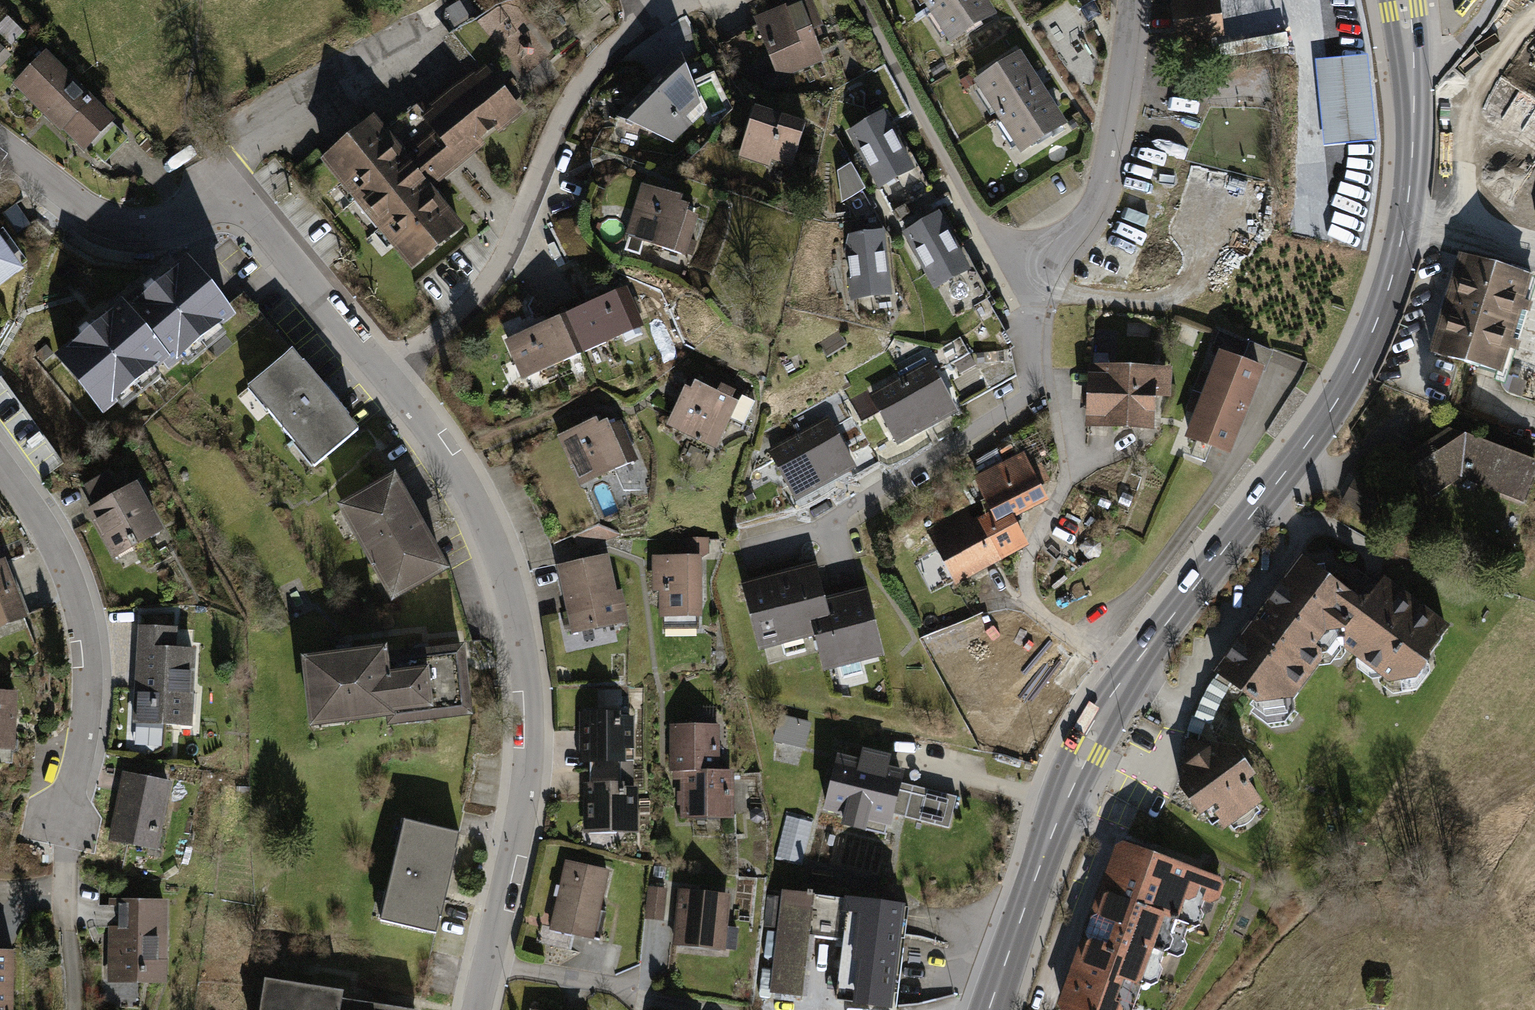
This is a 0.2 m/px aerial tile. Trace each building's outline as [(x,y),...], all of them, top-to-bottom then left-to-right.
[(475,16),(469,0),(445,0),(454,24),(475,16)] [(754,20),(777,74),(762,80),(767,92),(787,85),(784,77),(827,62),(815,33),(823,29),(812,0),(804,0),(754,20)] [(1000,18),(989,0),(922,0),(954,46),(1000,18)] [(1174,4),(1178,46),(1228,43),(1223,0),(1220,0),(1200,2),(1174,4)] [(6,51),(0,57),(0,82),(19,63),(6,51)] [(62,133),(84,153),(116,121),(45,52),(13,86),(61,134),(62,133)] [(1069,127),(1022,53),(976,84),(1023,156),(1069,127)] [(1368,56),(1314,61),(1324,147),(1376,142),(1368,56)] [(684,58),(618,120),(673,144),(706,116),(684,58)] [(376,121),(321,162),(412,273),(466,229),(434,189),(523,112),(485,66),(424,116),(417,107),(386,132),(376,121)] [(809,125),(757,109),(739,158),(772,168),(773,162),(794,169),(809,125)] [(885,109),(845,131),(889,214),(933,193),(885,109)] [(852,166),(838,173),(841,203),(866,190),(852,166)] [(684,199),(642,185),(626,236),(689,255),(700,218),(689,215),(692,208),(682,205),(684,199)] [(942,207),(899,228),(935,293),(938,291),(953,318),(991,298),(942,207)] [(888,233),(850,235),(845,251),(850,302),(893,297),(888,233)] [(1534,283),(1534,272),(1459,250),(1428,349),(1507,374),(1534,283)] [(188,262),(128,310),(172,364),(176,369),(238,318),(188,262)] [(627,289),(504,343),(523,383),(646,329),(627,289)] [(172,364),(128,310),(122,303),(54,360),(103,420),(172,364)] [(1242,362),(1223,354),(1187,441),(1196,444),(1191,455),(1206,461),(1211,450),(1234,459),(1269,372),(1266,371),(1274,351),(1251,342),(1242,362)] [(318,476),(364,438),(293,354),(247,392),(318,476)] [(932,364),(869,395),(899,448),(960,415),(932,364)] [(1174,401),(1175,370),(1090,366),(1086,430),(1158,432),(1161,401),(1174,401)] [(693,392),(687,390),(668,427),(719,453),(733,421),(750,428),(761,405),(744,397),(746,393),(708,375),(702,387),(696,384),(693,392)] [(829,418),(767,450),(797,504),(859,471),(829,418)] [(597,421),(557,436),(580,488),(640,462),(622,423),(611,428),(609,424),(600,428),(597,421)] [(1404,455),(1431,496),(1460,476),(1525,500),(1534,473),(1534,455),(1450,425),(1404,455)] [(985,501),(926,531),(958,590),(1031,548),(1018,523),(1053,505),(1027,454),(974,480),(985,501)] [(110,472),(84,486),(95,507),(89,510),(115,558),(165,531),(139,482),(121,492),(110,472)] [(338,512),(391,605),(452,570),(398,477),(338,512)] [(596,523),(571,532),(580,551),(621,536),(596,523)] [(703,559),(710,555),(710,539),(688,538),(688,558),(653,556),(653,595),(660,594),(661,621),(703,618),(703,559)] [(1294,707),(1292,695),(1319,663),(1329,662),(1341,643),(1356,655),(1357,667),(1392,693),(1416,687),(1428,667),(1425,659),(1448,623),(1382,574),(1371,592),(1357,593),(1301,551),(1213,668),(1252,698),(1249,703),(1253,707),(1250,711),(1267,722),(1284,719),(1294,707)] [(609,558),(557,567),(573,635),(630,624),(624,593),(617,594),(609,558)] [(0,564),(0,631),(29,620),(5,562),(0,564)] [(819,565),(743,585),(763,655),(816,642),(826,677),(887,660),(868,590),(828,601),(819,565)] [(135,726),(194,727),(196,652),(177,652),(176,628),(138,627),(135,726)] [(388,650),(302,660),(309,730),(389,722),(390,728),(476,719),(468,649),(389,657),(388,650)] [(16,753),(18,694),(0,693),(0,752),(16,753)] [(588,761),(589,770),(631,769),(631,760),(636,760),(633,713),(617,713),(618,708),(579,710),(579,761),(588,761)] [(812,722),(780,715),(773,740),(805,748),(812,722)] [(719,723),(669,724),(670,778),(680,778),(679,818),(734,817),(732,766),(719,766),(719,723)] [(1255,770),(1233,741),(1187,738),(1177,786),(1198,814),(1209,805),(1224,828),(1229,823),(1234,829),(1260,809),(1256,804),(1263,799),(1246,777),(1255,770)] [(857,756),(835,752),(821,807),(840,812),(838,823),(862,828),(864,817),(888,823),(891,813),(949,827),(956,794),(900,782),(902,768),(886,765),(889,752),(861,745),(857,756)] [(631,769),(589,770),(589,781),(582,782),(582,833),(637,832),(636,785),(632,785),(631,769)] [(109,842),(159,854),(173,785),(123,773),(109,842)] [(380,919),(434,931),(458,828),(404,815),(380,919)] [(1122,838),(1114,844),(1100,883),(1104,885),(1078,957),(1073,956),(1056,1001),(1060,1009),(1061,1009),(1133,1009),(1132,1008),(1140,986),(1146,982),(1151,984),(1157,981),(1162,967),(1159,962),(1162,956),(1168,952),(1176,956),(1183,954),(1187,944),(1184,937),(1188,927),(1200,923),(1203,913),(1200,909),(1204,901),(1210,903),(1220,897),(1226,879),(1122,838)] [(592,937),(608,869),(563,859),(548,929),(592,937)] [(666,888),(648,887),(644,918),(663,920),(666,888)] [(729,893),(676,887),(671,943),(724,948),(729,893)] [(842,895),(781,888),(767,991),(801,995),(809,929),(837,932),(842,895)] [(905,902),(842,895),(837,932),(829,997),(893,1005),(905,902)] [(168,897),(108,897),(108,904),(118,904),(118,925),(106,925),(105,976),(166,978),(168,897)] [(14,953),(0,952),(0,1009),(13,1009),(14,953)] [(264,972),(258,1009),(419,1009),(419,1005),(342,993),(343,985),(264,972)]
